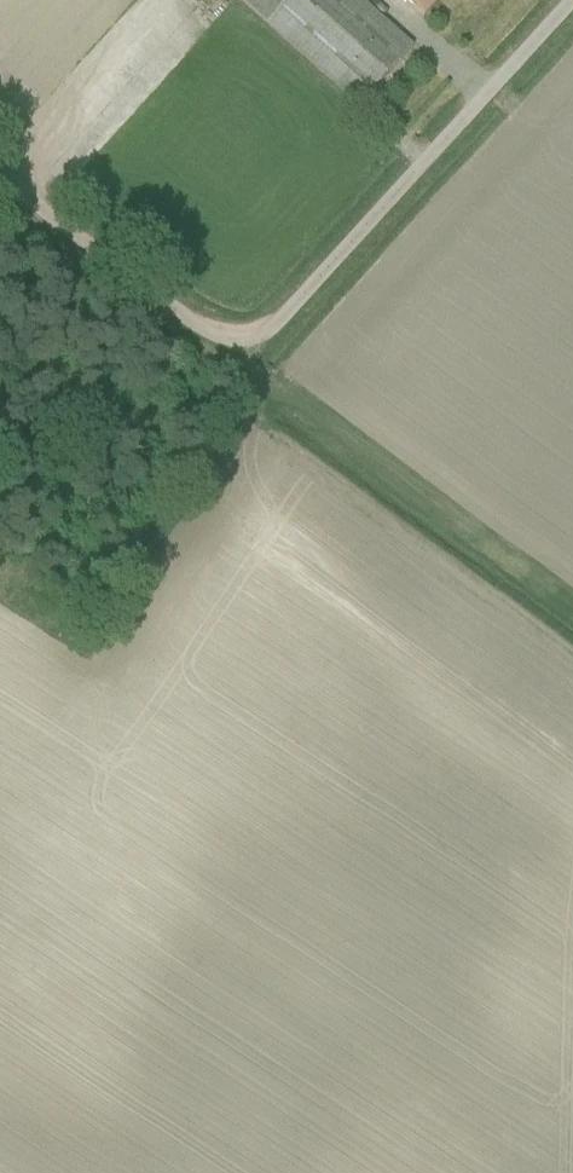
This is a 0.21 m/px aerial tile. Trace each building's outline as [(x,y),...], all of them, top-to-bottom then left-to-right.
[(359,103),(413,40),(368,0),(240,0),(359,103)] [(424,12),(436,0),(409,0),(424,12)]
